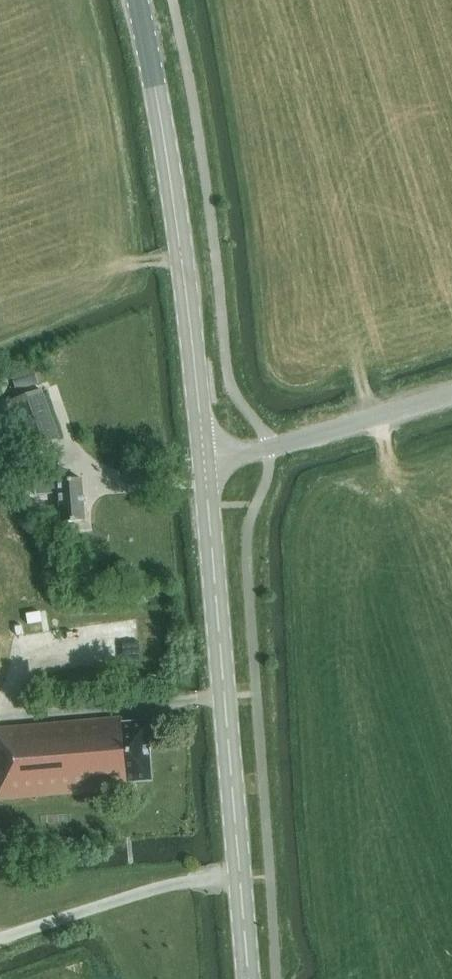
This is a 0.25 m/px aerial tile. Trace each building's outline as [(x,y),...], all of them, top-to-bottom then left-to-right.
[(39,383),(33,364),(11,371),(17,390),(39,383)] [(0,382),(0,425),(11,454),(28,448),(30,451),(60,439),(41,390),(7,402),(0,382)] [(59,480),(59,478),(58,474),(34,476),(36,496),(60,494),(62,522),(85,520),(82,478),(59,480)] [(28,622),(42,620),(40,610),(26,613),(28,622)] [(152,779),(147,720),(123,722),(122,716),(0,726),(0,799),(116,789),(134,787),(134,781),(152,779)]
